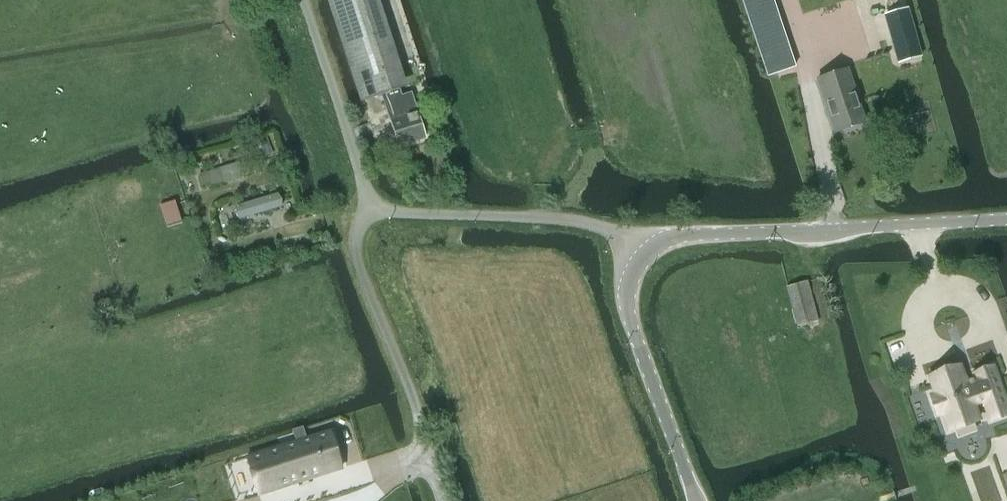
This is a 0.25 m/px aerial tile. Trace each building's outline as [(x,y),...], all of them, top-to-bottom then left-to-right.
[(361,102),(382,95),(384,102),(398,147),(425,138),(410,93),(400,96),(399,90),(369,0),(327,0),(361,102)] [(768,77),(768,76),(789,69),(795,68),(772,0),(742,0),(768,77)] [(908,8),(883,15),(888,34),(897,64),(922,57),(922,56),(921,52),(919,46),(913,27),(908,8)] [(816,80),(834,133),(865,123),(847,70),(816,80)] [(273,154),(266,138),(251,144),(257,160),(273,154)] [(239,162),(198,174),(203,189),(224,182),(224,183),(243,178),(239,162)] [(236,217),(238,220),(283,208),(280,199),(277,195),(233,206),(236,217)] [(797,327),(817,321),(806,282),(786,287),(797,327)] [(929,377),(935,395),(930,396),(937,414),(942,413),(948,431),(955,428),(958,437),(975,430),(972,422),(979,420),(972,401),(982,397),(990,420),(1006,414),(1006,408),(992,367),(974,374),(976,381),(966,384),(959,366),(929,377)] [(296,443),(246,459),(258,495),(341,468),(330,432),(306,440),(302,428),(292,431),(296,443)]
